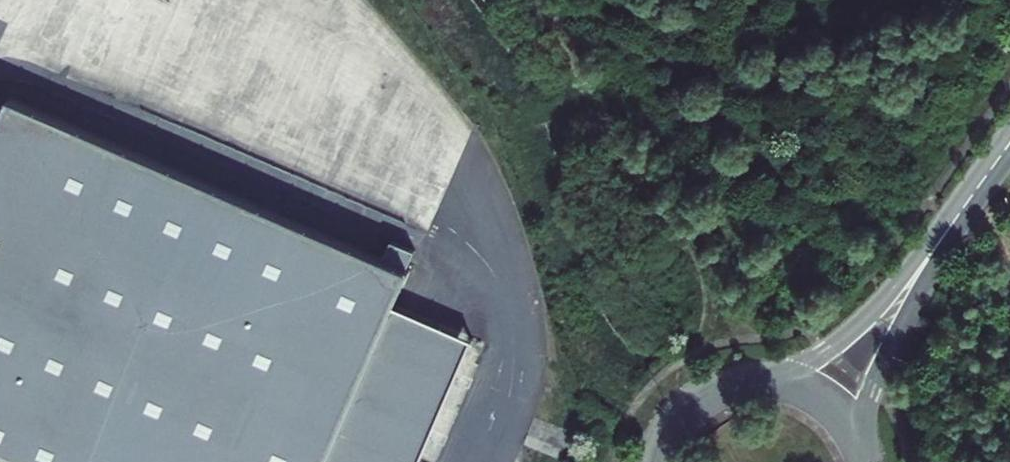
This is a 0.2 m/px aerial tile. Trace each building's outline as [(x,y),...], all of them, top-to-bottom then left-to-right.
[(270,67),(276,50),(207,25),(203,34),(205,34),(202,42),(270,67)] [(142,106),(151,87),(70,52),(62,70),(142,106)] [(4,96),(0,105),(0,461),(416,461),(480,311),(4,96)]
